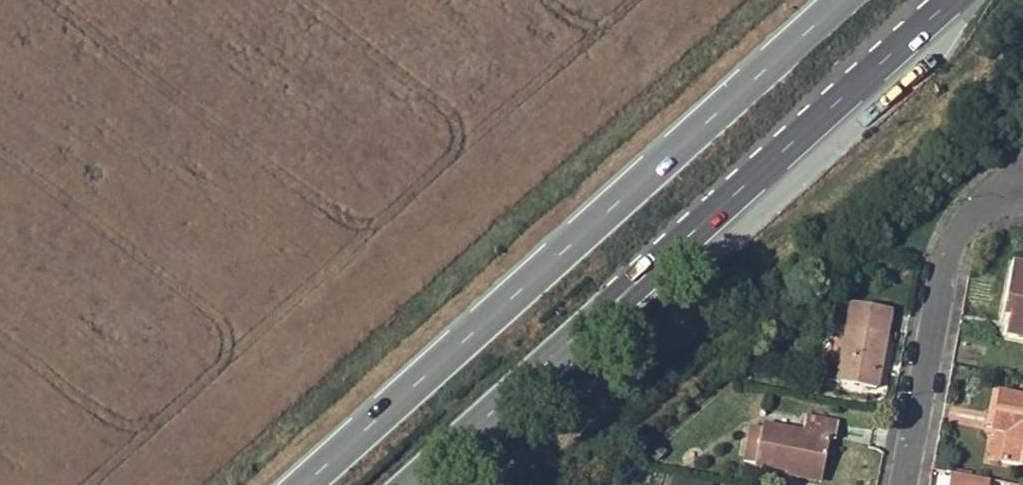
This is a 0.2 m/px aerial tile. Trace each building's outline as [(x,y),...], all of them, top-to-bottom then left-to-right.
[(999,323),(1005,324),(1003,336),(1022,341),(1022,266),(1011,263),(999,323)] [(889,307),(852,300),(836,381),(873,389),(889,307)] [(1003,457),(1002,463),(1022,467),(1022,396),(996,391),(989,429),(1008,433),(1017,435),(1013,459),(1003,457)] [(787,465),(823,472),(829,439),(835,441),(838,424),(804,417),(801,432),(761,425),(760,429),(749,426),(742,460),(756,464),(756,465),(786,471),(787,465)] [(1008,433),(1003,457),(1013,459),(1017,435),(1008,433)] [(820,482),(823,472),(787,465),(786,471),(785,475),(820,482)] [(990,480),(951,473),(948,484),(989,484),(990,480)]
